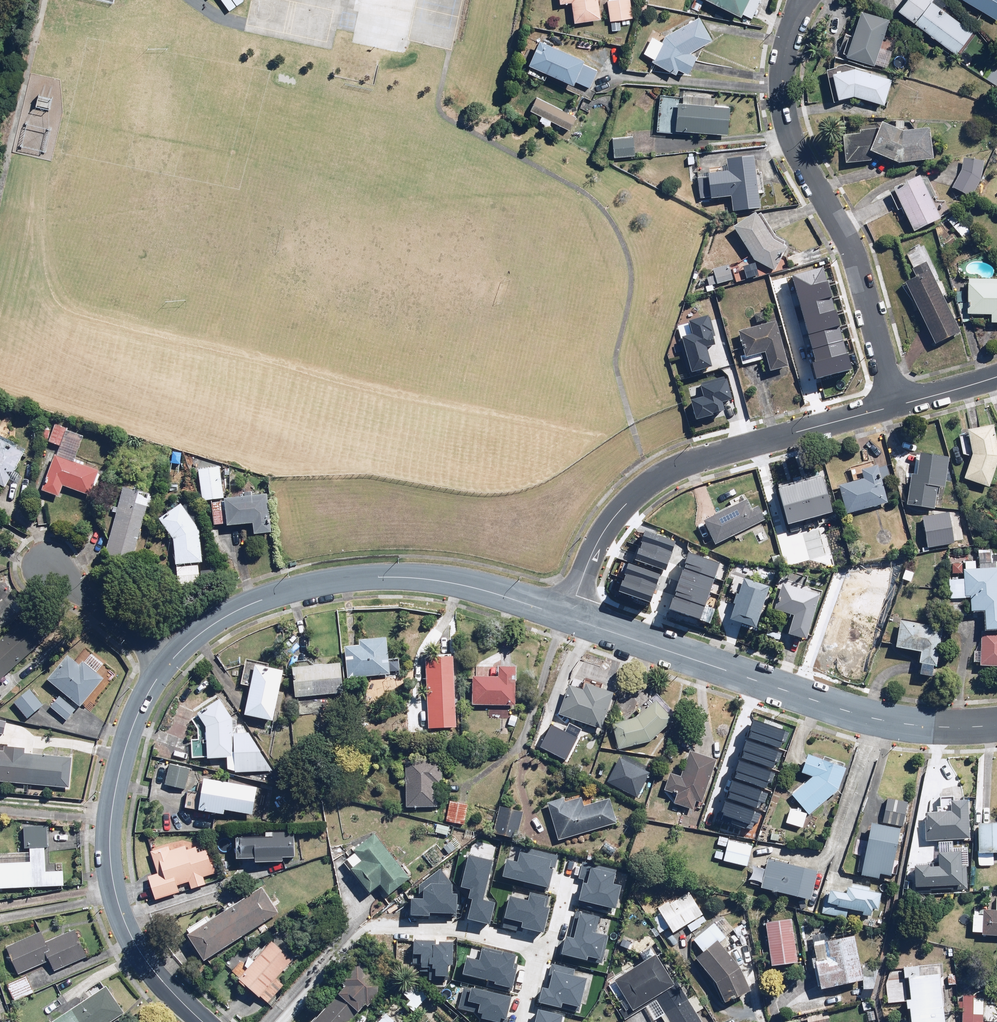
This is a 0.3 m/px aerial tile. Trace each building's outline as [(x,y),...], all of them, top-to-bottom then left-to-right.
[(562,3),(574,1),(577,21),(603,18),(600,0),(562,0),(562,3)] [(611,21),(634,18),(632,0),(608,0),(611,21)] [(753,18),(762,0),(714,0),(753,18)] [(957,53),(974,32),(934,1),(935,0),(907,0),(896,15),(908,25),(913,19),(957,53)] [(996,19),(996,0),(967,0),(996,19)] [(879,52),(890,17),(862,9),(848,56),(887,68),(890,56),(879,52)] [(713,40),(700,16),(667,35),(664,42),(653,36),(645,53),(655,58),(654,62),(678,73),(680,69),(689,74),(698,55),(692,52),(713,40)] [(542,40),(528,71),(546,79),(549,72),(577,85),(578,82),(591,88),(599,71),(584,65),(586,59),(542,40)] [(856,95),(885,103),(892,78),(858,67),(852,68),(851,64),(828,68),(834,100),(856,95)] [(717,95),(661,92),(658,132),(683,133),(684,130),(730,132),(731,105),(716,104),(717,95)] [(577,117),(538,97),(531,111),(571,130),(577,117)] [(925,169),(921,139),(895,142),(874,132),(870,140),(852,142),(852,143),(834,145),(837,175),(864,173),(863,161),(892,173),(925,169)] [(635,136),(612,137),(613,157),(636,155),(635,136)] [(710,177),(700,178),(702,197),(713,197),(713,199),(733,197),(734,212),(761,210),(756,159),(729,161),(730,172),(710,173),(710,177)] [(963,169),(953,188),(972,198),(983,177),(984,160),(963,159),(963,169)] [(922,176),(895,189),(897,193),(892,195),(899,210),(904,207),(915,231),(942,219),(932,198),(937,196),(929,179),(924,181),(922,176)] [(776,271),(788,249),(790,247),(776,238),(762,213),(759,215),(758,213),(735,227),(755,259),(776,271)] [(972,233),(961,221),(959,223),(953,217),(948,221),(965,239),(972,233)] [(944,297),(947,295),(939,279),(935,280),(926,262),(914,268),(918,277),(906,283),(936,344),(961,332),(944,297)] [(733,280),(728,266),(715,271),(716,275),(708,278),(712,287),(733,280)] [(972,315),(994,315),(993,324),(996,324),(996,280),(973,279),(972,315)] [(820,300),(785,310),(795,343),(803,341),(813,379),(844,370),(837,347),(834,348),(820,300)] [(968,304),(960,305),(963,324),(971,323),(968,304)] [(680,336),(690,369),(711,363),(707,346),(716,344),(707,315),(689,320),(693,332),(680,336)] [(763,360),(761,352),(766,350),(773,372),(790,367),(776,320),(739,331),(746,355),(741,356),(743,365),(763,360)] [(692,398),(696,416),(725,409),(722,399),(733,396),(728,376),(700,383),(703,395),(692,398)] [(69,428),(57,423),(50,442),(62,447),(69,428)] [(968,430),(969,432),(961,433),(964,452),(972,451),(973,454),(965,478),(990,486),(996,466),(996,440),(994,425),(968,430)] [(6,487),(25,453),(0,440),(0,484),(6,487)] [(950,456),(920,452),(918,473),(911,473),(908,505),(936,508),(939,487),(946,488),(950,456)] [(100,471),(56,455),(43,491),(60,497),(64,486),(91,496),(100,471)] [(864,480),(841,486),(848,513),(890,502),(880,465),(862,469),(864,480)] [(220,467),(200,469),(204,501),(224,498),(220,467)] [(786,509),(776,511),(782,531),(791,529),(793,538),(836,527),(826,487),(796,495),(798,502),(785,506),(786,509)] [(151,495),(123,488),(106,556),(133,563),(151,495)] [(729,500),(732,506),(704,520),(717,544),(765,519),(759,506),(753,509),(744,493),(729,500)] [(215,526),(228,524),(229,527),(255,524),(256,534),(273,532),(268,495),(212,502),(215,526)] [(200,530),(182,505),(160,520),(175,540),(178,587),(199,586),(197,562),(202,561),(200,530)] [(648,531),(638,559),(661,567),(671,539),(648,531)] [(694,552),(674,608),(696,616),(706,587),(710,589),(719,561),(694,552)] [(629,572),(623,591),(651,600),(660,572),(627,561),(624,570),(629,572)] [(964,569),(965,578),(951,578),(951,598),(971,598),(972,611),(986,611),(987,628),(996,628),(996,567),(976,568),(976,562),(966,562),(966,569),(964,569)] [(733,603),(736,604),(732,617),(758,625),(769,589),(743,581),(740,592),(737,591),(733,603)] [(782,583),(774,610),(795,616),(790,633),(807,638),(820,594),(782,583)] [(851,642),(869,649),(878,628),(883,630),(888,616),(845,599),(829,639),(849,647),(851,642)] [(50,637),(30,615),(0,642),(0,680),(50,637)] [(919,674),(934,676),(935,665),(938,665),(943,626),(901,620),(897,647),(922,650),(919,674)] [(982,631),(981,666),(996,666),(996,631),(982,631)] [(390,674),(387,638),(359,640),(360,646),(347,647),(349,677),(390,674)] [(82,656),(76,662),(67,654),(47,678),(81,706),(104,679),(95,671),(97,668),(82,656)] [(455,656),(428,656),(429,728),(456,728),(455,656)] [(242,683),(251,685),(246,714),(274,719),(284,670),(269,667),(270,663),(247,658),(242,683)] [(342,662),(293,667),(296,697),(345,692),(342,662)] [(498,676),(473,675),(473,704),(516,705),(517,666),(498,665),(498,676)] [(603,688),(604,683),(585,677),(582,688),(571,684),(560,715),(603,729),(615,692),(603,688)] [(44,705),(28,685),(11,698),(27,718),(44,705)] [(637,709),(642,715),(639,717),(615,723),(619,749),(651,741),(674,720),(672,717),(677,714),(656,691),(637,709)] [(76,710),(60,696),(50,706),(66,720),(76,710)] [(233,718),(219,698),(198,712),(200,715),(193,718),(199,729),(199,739),(192,739),(192,757),(228,757),(228,769),(236,770),(236,772),(273,771),(250,733),(233,733),(233,718)] [(781,765),(766,741),(763,743),(759,736),(749,742),(753,750),(721,769),(723,773),(716,777),(727,797),(781,765)] [(0,750),(0,782),(69,788),(72,756),(0,750)] [(677,794),(674,803),(694,809),(697,800),(704,802),(717,760),(689,751),(682,775),(672,772),(666,791),(677,794)] [(796,788),(798,790),(793,794),(810,815),(838,791),(847,766),(809,753),(802,772),(814,777),(809,780),(808,779),(796,788)] [(171,759),(158,758),(157,767),(170,768),(168,786),(188,789),(191,767),(171,764),(171,759)] [(442,786),(443,759),(408,758),(406,806),(437,807),(438,786),(442,786)] [(205,778),(200,811),(225,814),(226,809),(252,813),(256,786),(205,778)] [(616,822),(610,799),(583,807),(580,798),(566,802),(564,796),(548,801),(559,839),(616,822)] [(908,802),(888,798),(884,823),(904,826),(908,802)] [(926,812),(927,840),(971,838),(969,798),(951,799),(952,811),(926,812)] [(467,803),(450,801),(448,822),(466,823),(467,803)] [(524,810),(501,807),(497,834),(520,837),(524,810)] [(808,813),(791,809),(787,822),(804,827),(808,813)] [(901,828),(873,822),(862,875),(880,878),(881,873),(892,876),(901,828)] [(979,822),(979,865),(994,865),(994,853),(996,853),(996,822),(979,822)] [(24,825),(23,848),(31,849),(31,862),(0,863),(0,887),(64,886),(64,871),(46,871),(45,849),(47,849),(48,826),(24,825)] [(294,856),(294,831),(272,831),(272,836),(237,835),(237,857),(257,857),(256,861),(284,862),(284,856),(294,856)] [(375,832),(354,849),(363,861),(353,869),(371,892),(382,884),(390,894),(411,878),(375,832)] [(753,845),(729,840),(724,861),(747,866),(753,845)] [(148,877),(156,899),(181,891),(179,885),(189,882),(192,889),(206,884),(204,877),(215,873),(208,849),(198,853),(196,847),(187,850),(185,845),(170,850),(169,847),(152,852),(159,873),(148,877)] [(492,860),(488,877),(541,889),(549,855),(513,847),(509,864),(492,860)] [(448,887),(455,888),(452,898),(457,899),(452,918),(478,924),(483,901),(471,899),(481,860),(456,854),(448,887)] [(769,858),(762,888),(812,900),(819,870),(769,858)] [(569,887),(566,902),(591,907),(592,902),(606,905),(610,886),(603,885),(607,869),(573,862),(570,877),(579,879),(577,888),(569,887)] [(396,898),(394,915),(412,917),(413,911),(443,913),(444,893),(437,893),(438,882),(442,879),(434,869),(414,884),(413,899),(396,898)] [(879,909),(882,893),(869,890),(870,887),(852,884),(852,887),(848,886),(847,892),(831,889),(831,894),(827,893),(823,913),(847,917),(847,913),(864,916),(864,914),(872,916),(874,908),(879,909)] [(191,931),(187,934),(204,961),(280,913),(262,886),(211,918),(210,915),(189,928),(191,931)] [(670,926),(674,932),(686,924),(691,931),(708,920),(689,891),(659,910),(662,913),(652,919),(661,933),(670,926)] [(495,895),(490,916),(495,918),(493,924),(530,932),(538,896),(519,892),(517,899),(495,895)] [(996,898),(996,909),(974,907),(973,937),(983,938),(984,934),(996,935),(996,898)] [(553,932),(549,952),(589,961),(594,933),(582,930),(585,916),(568,912),(564,934),(553,932)] [(792,918),(766,921),(773,964),(798,960),(792,918)] [(715,923),(694,940),(704,953),(697,958),(717,983),(724,1002),(752,991),(741,966),(720,942),(726,937),(715,923)] [(9,947),(21,974),(48,962),(52,971),(88,955),(75,927),(45,941),(41,933),(9,947)] [(865,980),(855,935),(812,944),(823,989),(865,980)] [(248,956),(243,962),(234,973),(240,978),(261,996),(293,959),(271,941),(254,961),(248,956)] [(420,977),(435,977),(435,964),(440,964),(440,943),(400,942),(399,952),(408,952),(408,971),(420,971),(420,977)] [(450,956),(445,974),(496,987),(504,956),(470,947),(467,960),(450,956)] [(696,995),(689,999),(679,982),(676,984),(656,954),(610,983),(627,1010),(632,1007),(634,1010),(644,1004),(654,1020),(661,1016),(665,1021),(703,1021),(698,1013),(705,1009),(696,995)] [(358,961),(341,981),(348,986),(317,1021),(349,1021),(367,1002),(371,1005),(387,986),(358,961)] [(940,974),(944,974),(943,964),(890,970),(891,979),(909,977),(912,999),(910,999),(913,1021),(946,1021),(940,974)] [(533,988),(529,1004),(548,1008),(549,1005),(569,1009),(575,979),(544,972),(540,990),(533,988)] [(35,991),(28,975),(7,985),(15,1001),(35,991)] [(73,1008),(51,1021),(110,1021),(125,1013),(108,986),(93,995),(84,982),(65,995),(73,1008)] [(472,1016),(470,1021),(497,1021),(498,1019),(491,1017),(497,998),(455,987),(450,1003),(465,1008),(464,1014),(472,1016)] [(984,1021),(985,995),(963,995),(962,1021),(996,1021),(984,1021)] [(548,1017),(524,1012),(523,1021),(547,1021),(548,1017)]
